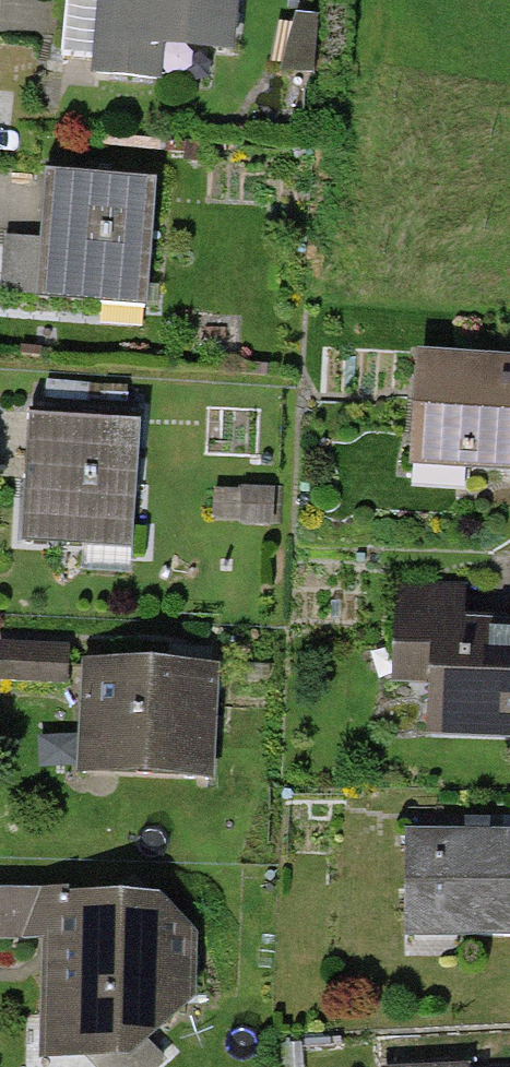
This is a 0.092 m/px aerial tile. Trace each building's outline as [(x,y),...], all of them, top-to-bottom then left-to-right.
[(81,73),(147,80),(151,41),(215,48),(221,0),(89,0),(81,73)] [(154,178),(45,170),(40,241),(7,238),(3,289),(145,300),(154,178)] [(404,359),(397,468),(509,475),(509,365),(404,359)] [(37,395),(36,417),(145,419),(145,397),(37,395)] [(127,423),(14,420),(11,542),(124,545),(127,423)] [(391,586),(388,681),(416,681),(414,727),(509,730),(509,614),(465,613),(466,589),(391,586)] [(0,640),(0,677),(66,681),(68,643),(0,640)] [(215,663),(87,659),(84,770),(211,774),(215,663)] [(392,834),(390,938),(509,939),(509,835),(392,834)] [(0,889),(0,930),(33,931),(28,1055),(93,1058),(178,1012),(182,942),(136,894),(0,889)]
